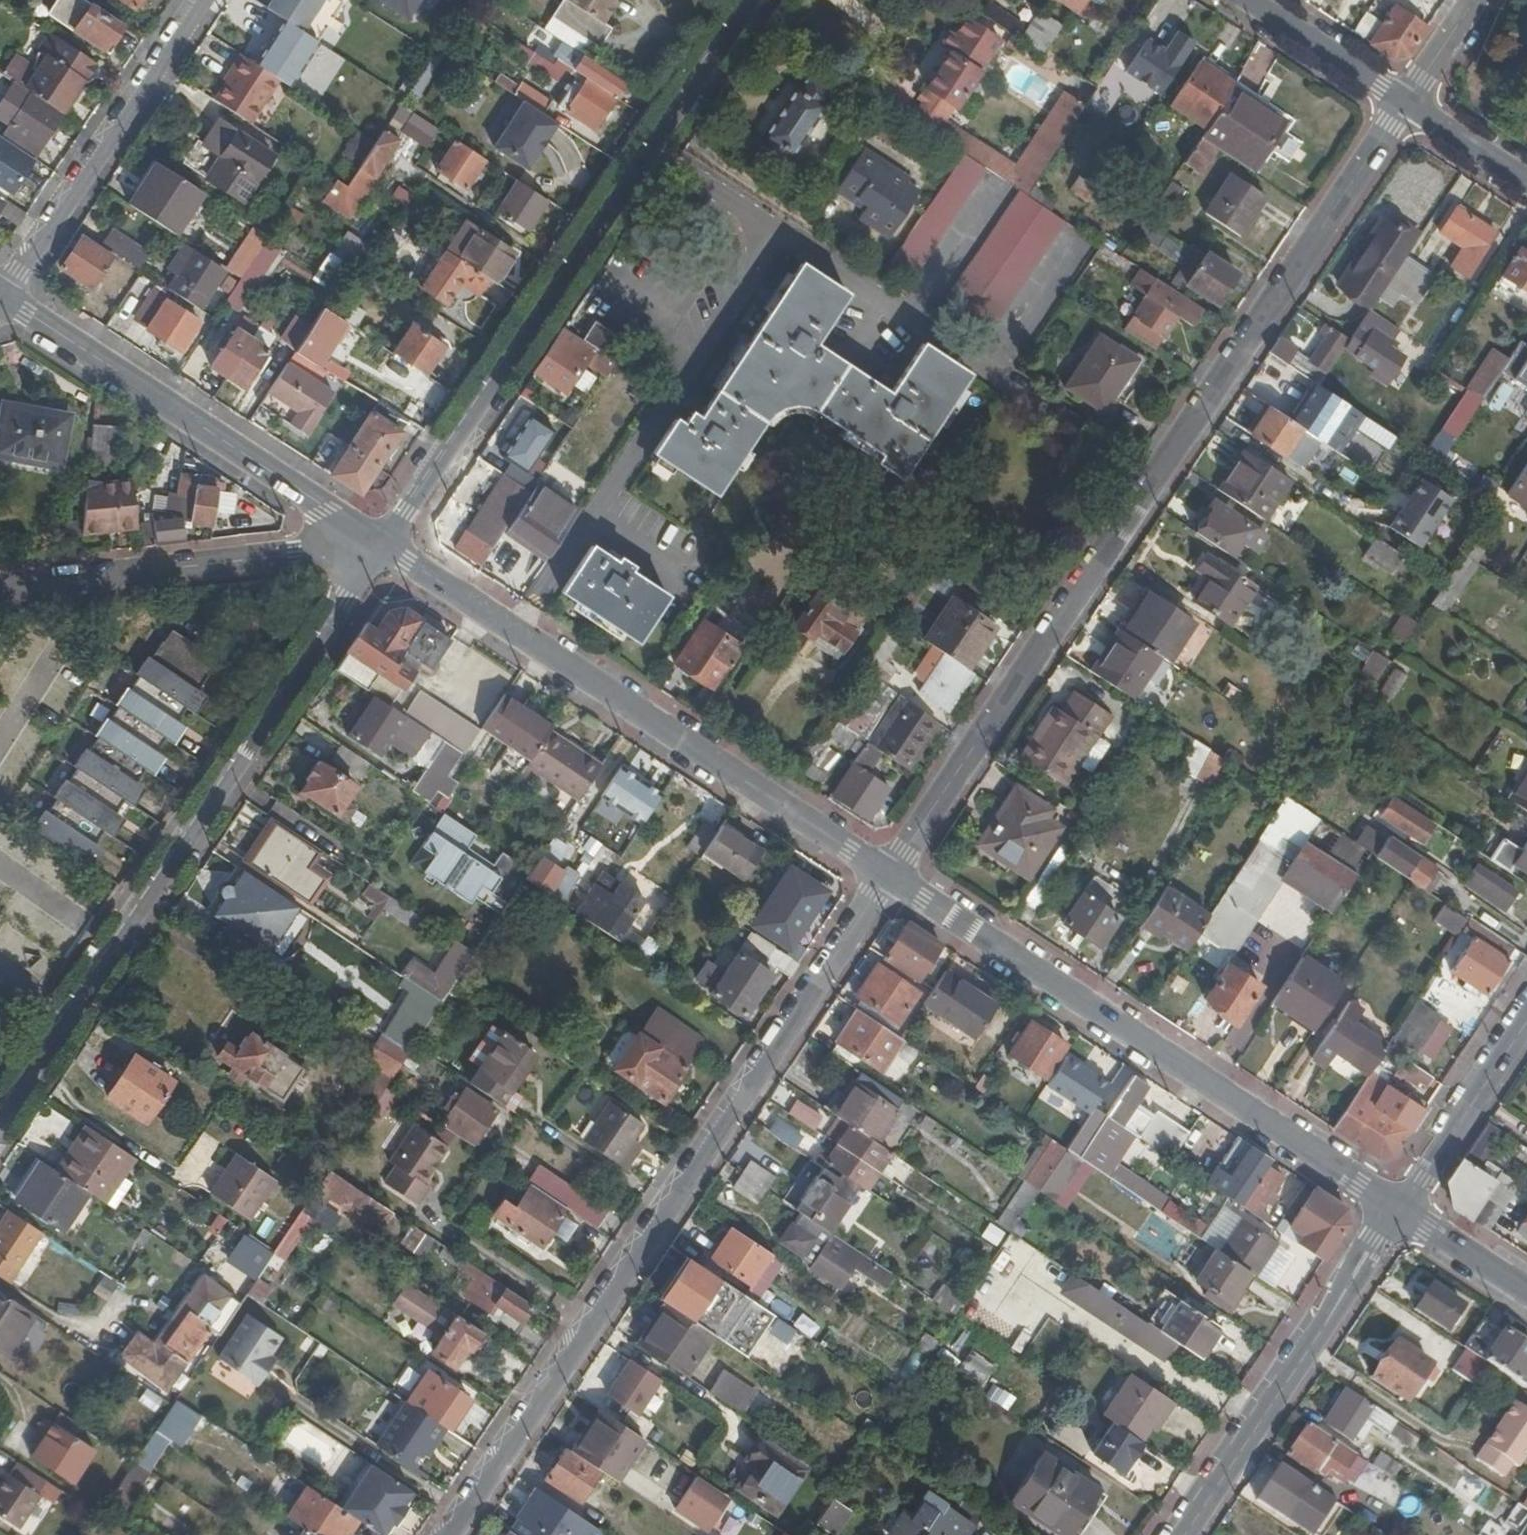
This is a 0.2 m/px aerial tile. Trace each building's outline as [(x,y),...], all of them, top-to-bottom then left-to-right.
[(98,49),(105,39),(109,42),(119,26),(80,0),(57,0),(47,15),(98,49)] [(127,5),(131,8),(137,0),(119,0),(127,5)] [(266,10),(283,21),(300,32),(321,0),(272,0),(266,10)] [(601,20),(614,2),(611,0),(570,0),(601,20)] [(1075,13),(1083,0),(1055,0),(1075,13)] [(988,4),(981,14),(1018,39),(1025,28),(988,4)] [(1393,8),(1379,30),(1370,44),(1391,59),(1393,60),(1408,57),(1426,30),(1393,8)] [(1035,12),(1025,28),(1018,39),(1042,55),(1056,32),(1059,27),(1035,12)] [(273,35),(277,38),(271,46),(267,43),(253,64),(277,79),(288,86),(317,43),(300,32),(283,21),(273,35)] [(961,36),(950,52),(928,86),(932,89),(924,101),(921,107),(931,113),(922,127),(938,138),(949,145),(964,154),(985,168),(1019,190),(1026,195),(1084,108),(1062,94),(1014,167),(946,123),(956,108),(959,110),(969,95),(974,98),(995,67),(991,63),(1003,44),(971,22),(961,36)] [(1379,30),(1370,24),(1361,38),(1370,44),(1379,30)] [(1195,42),(1176,28),(1164,47),(1148,36),(1125,71),(1160,94),(1195,42)] [(949,38),(945,49),(950,52),(961,36),(957,32),(949,38)] [(33,93),(61,112),(93,64),(55,38),(43,56),(34,53),(28,70),(12,58),(2,74),(17,84),(22,88),(30,93),(32,95),(33,93)] [(239,55),(229,69),(235,72),(216,102),(248,123),(277,79),(253,64),(239,55)] [(584,56),(573,73),(586,81),(613,99),(614,98),(625,82),(584,56)] [(433,63),(429,60),(404,97),(402,100),(412,106),(424,86),(420,83),(433,63)] [(999,69),(995,67),(974,98),(978,100),(999,69)] [(1217,79),(1197,67),(1170,109),(1203,129),(1232,86),(1218,77),(1217,79)] [(779,174),(790,157),(792,159),(828,106),(827,104),(837,89),(810,71),(799,87),(798,85),(762,139),(763,140),(752,156),(779,174)] [(12,103),(16,97),(22,88),(17,84),(2,74),(0,73),(0,95),(12,103)] [(567,111),(594,128),(613,99),(586,81),(567,111)] [(1235,83),(1229,93),(1260,115),(1267,105),(1235,83)] [(521,84),(513,96),(525,104),(543,115),(550,104),(521,84)] [(932,89),(928,86),(920,98),(924,101),(932,89)] [(30,93),(22,88),(16,97),(25,102),(29,95),(30,93)] [(1260,115),(1229,93),(1201,140),(1216,149),(1256,176),(1292,122),(1267,105),(1260,115)] [(29,95),(25,102),(0,138),(31,159),(59,115),(29,95)] [(388,120),(376,139),(345,186),(360,196),(391,149),(412,112),(399,104),(388,120)] [(495,149),(527,169),(557,124),(543,115),(525,104),(495,149)] [(931,113),(921,107),(912,121),(922,127),(931,113)] [(416,114),(403,134),(425,150),(438,129),(416,114)] [(205,147),(221,157),(236,134),(220,124),(205,147)] [(221,157),(222,159),(210,179),(243,200),(271,157),(236,134),(221,157)] [(436,169),(466,188),(485,160),(450,137),(446,144),(450,147),(436,169)] [(1216,149),(1201,140),(1183,165),(1199,175),(1216,149)] [(29,162),(0,143),(0,187),(9,193),(29,162)] [(345,183),(364,150),(351,143),(333,176),(345,183)] [(865,147),(860,155),(904,185),(908,178),(865,147)] [(985,168),(964,154),(889,265),(911,280),(985,168)] [(888,238),(918,194),(904,185),(860,155),(836,189),(864,209),(858,218),(888,238)] [(152,162),(132,191),(180,223),(200,193),(152,162)] [(1264,197),(1231,176),(1204,215),(1237,237),(1264,197)] [(320,198),(347,217),(360,196),(345,186),(333,178),(320,198)] [(497,211),(527,232),(548,202),(520,183),(516,181),(497,211)] [(945,300),(989,330),(1063,219),(1026,195),(1019,190),(945,300)] [(16,226),(24,215),(4,202),(1,205),(0,207),(0,216),(16,226)] [(288,203),(283,211),(277,220),(290,229),(301,212),(288,203)] [(1465,277),(1493,233),(1454,208),(1439,231),(1463,246),(1449,268),(1465,277)] [(392,227),(402,233),(406,226),(398,220),(392,227)] [(479,231),(463,220),(443,250),(444,251),(460,261),(479,231)] [(1378,221),(1337,285),(1370,307),(1377,296),(1402,259),(1413,243),(1410,241),(1395,231),(1378,221)] [(1143,223),(1134,236),(1155,250),(1165,237),(1143,223)] [(1415,232),(1400,223),(1395,231),(1410,241),(1415,232)] [(114,228),(100,247),(138,271),(150,252),(114,228)] [(258,231),(246,248),(255,254),(266,236),(258,231)] [(509,252),(479,231),(460,261),(486,278),(495,284),(505,268),(501,266),(509,252)] [(374,251),(346,232),(329,255),(357,273),(364,264),(374,251)] [(1165,237),(1155,250),(1180,266),(1189,253),(1165,237)] [(79,238),(59,268),(89,288),(109,257),(79,238)] [(167,288),(200,310),(227,270),(226,269),(193,248),(182,241),(163,270),(174,277),(167,288)] [(1193,247),(1189,253),(1180,266),(1167,286),(1174,291),(1185,283),(1205,254),(1193,247)] [(1518,249),(1500,276),(1526,294),(1526,254),(1518,249)] [(388,258),(377,251),(366,265),(377,273),(388,258)] [(462,280),(478,290),(486,278),(460,261),(444,251),(421,286),(446,304),(462,280)] [(1235,274),(1205,254),(1185,283),(1215,303),(1235,274)] [(1429,276),(1402,259),(1377,296),(1388,302),(1395,292),(1412,303),(1429,276)] [(683,428),(675,423),(652,459),(713,499),(759,428),(771,417),(782,411),(794,407),(804,409),(813,411),(832,423),(882,456),(877,465),(899,478),(969,375),(923,345),(890,395),(814,347),(849,295),(803,264),(701,421),(692,416),(683,428)] [(246,268),(240,278),(224,302),(236,311),(258,277),(246,268)] [(1129,284),(1144,295),(1122,329),(1154,350),(1177,317),(1190,326),(1202,309),(1174,291),(1167,286),(1139,268),(1129,284)] [(163,304),(150,296),(134,320),(147,328),(163,304)] [(165,301),(163,304),(147,328),(145,330),(179,351),(198,322),(165,301)] [(327,312),(322,308),(294,352),(301,357),(313,364),(341,321),(327,312)] [(1396,331),(1366,312),(1347,340),(1342,347),(1371,367),(1367,373),(1382,383),(1400,358),(1385,348),(1396,331)] [(306,329),(294,321),(280,341),(292,352),(306,329)] [(1278,336),(1266,353),(1316,386),(1342,347),(1347,340),(1323,325),(1317,333),(1325,338),(1308,362),(1312,365),(1310,369),(1294,358),(1299,350),(1278,336)] [(442,347),(411,326),(391,354),(423,375),(442,347)] [(602,351),(612,336),(596,326),(586,341),(602,351)] [(221,350),(211,367),(225,376),(250,339),(235,330),(230,336),(224,332),(216,346),(221,350)] [(614,362),(564,330),(535,373),(570,396),(580,381),(576,378),(586,363),(605,375),(614,362)] [(1116,348),(1099,337),(1065,389),(1101,413),(1111,398),(1117,402),(1146,358),(1120,341),(1116,348)] [(266,350),(250,339),(225,376),(242,387),(253,370),(258,373),(268,359),(263,355),(266,350)] [(1500,369),(1526,387),(1526,347),(1518,341),(1505,361),(1500,369)] [(1505,361),(1492,352),(1467,390),(1480,399),(1500,369),(1505,361)] [(296,365),(308,372),(313,364),(301,357),(296,365)] [(286,363),(267,392),(297,412),(288,425),(304,435),(332,394),(286,363)] [(1467,390),(1461,399),(1474,409),(1480,399),(1467,390)] [(267,392),(258,405),(288,425),(297,412),(267,392)] [(1356,413),(1328,394),(1303,431),(1319,443),(1330,450),(1356,413)] [(329,466),(333,469),(330,475),(358,493),(406,421),(377,403),(350,443),(344,440),(339,447),(340,448),(329,466)] [(4,404),(0,425),(0,450),(59,460),(68,411),(45,406),(44,411),(4,404)] [(1247,431),(1302,468),(1319,443),(1303,431),(1265,406),(1247,431)] [(523,468),(527,471),(553,431),(529,415),(503,456),(510,460),(523,468)] [(91,423),(89,448),(112,450),(114,425),(91,423)] [(1232,466),(1236,469),(1220,493),(1259,519),(1285,479),(1243,450),(1232,466)] [(523,468),(510,460),(453,549),(480,566),(529,489),(516,481),(523,468)] [(1505,495),(1526,510),(1526,461),(1505,495)] [(1488,499),(1505,474),(1494,467),(1487,478),(1489,479),(1480,494),(1488,499)] [(79,476),(77,525),(100,524),(99,521),(111,520),(112,523),(133,521),(130,476),(99,478),(79,476)] [(183,531),(184,528),(205,530),(211,491),(208,490),(209,482),(191,479),(190,480),(173,478),(172,497),(165,506),(165,527),(150,528),(149,540),(144,541),(145,546),(181,542),(180,532),(183,531)] [(542,479),(538,485),(578,511),(582,505),(542,479)] [(1423,481),(1391,530),(1422,551),(1454,502),(1423,481)] [(578,511),(538,485),(509,527),(549,553),(578,511)] [(1206,515),(1203,519),(1194,533),(1231,558),(1239,546),(1256,556),(1266,541),(1245,527),(1247,524),(1212,501),(1203,513),(1206,515)] [(509,527),(504,534),(544,561),(549,553),(509,527)] [(1362,556),(1389,573),(1400,556),(1374,538),(1362,556)] [(562,593),(638,642),(668,596),(634,573),(636,570),(620,560),(617,563),(593,548),(562,593)] [(1227,624),(1253,587),(1204,555),(1195,569),(1207,576),(1191,600),(1227,624)] [(934,571),(926,565),(914,584),(922,589),(934,571)] [(793,623),(795,624),(794,626),(813,639),(816,633),(827,640),(835,628),(837,629),(848,611),(819,592),(801,619),(797,617),(793,623)] [(1154,649),(1177,614),(1147,595),(1132,616),(1125,612),(1117,624),(1154,649)] [(994,628),(953,601),(926,642),(938,650),(945,655),(963,666),(980,641),(984,644),(994,628)] [(372,631),(360,623),(332,666),(359,684),(370,667),(399,686),(388,703),(398,710),(412,689),(402,682),(409,671),(394,660),(400,651),(426,667),(446,637),(401,607),(387,609),(372,631)] [(1402,643),(1416,623),(1401,614),(1387,634),(1402,643)] [(712,687),(739,646),(701,621),(674,662),(712,687)] [(1182,648),(1197,656),(1211,629),(1195,621),(1182,648)] [(899,638),(885,629),(861,666),(885,684),(895,668),(884,660),(899,638)] [(1156,655),(1116,629),(1087,673),(1130,700),(1159,657),(1156,655)] [(163,639),(156,634),(146,648),(153,653),(163,639)] [(194,679),(177,668),(187,655),(163,639),(153,653),(146,648),(132,669),(129,667),(122,678),(125,680),(112,699),(110,697),(101,708),(105,710),(92,729),(89,727),(80,740),(84,743),(74,758),(129,795),(131,791),(123,785),(132,772),(140,778),(148,765),(141,760),(144,754),(152,742),(160,747),(168,735),(161,730),(165,724),(173,712),(180,716),(189,704),(181,699),(185,693),(194,679)] [(984,644),(980,641),(963,666),(969,670),(986,646),(984,644)] [(1371,651),(1358,671),(1375,682),(1388,661),(1371,651)] [(203,665),(187,655),(177,668),(194,679),(203,665)] [(920,692),(944,708),(969,670),(963,666),(945,655),(920,692)] [(861,666),(825,719),(865,745),(866,743),(871,735),(898,694),(885,684),(861,666)] [(370,667),(359,684),(372,692),(388,703),(399,686),(370,667)] [(1391,670),(1377,690),(1389,698),(1403,678),(1391,670)] [(1227,684),(1220,696),(1233,705),(1240,693),(1227,684)] [(417,687),(401,712),(439,738),(459,750),(462,752),(478,727),(417,687)] [(1055,708),(1043,724),(1043,737),(1028,761),(1063,785),(1077,764),(1079,762),(1069,756),(1087,729),(1097,735),(1099,737),(1113,716),(1074,690),(1060,711),(1055,708)] [(374,748),(380,740),(421,767),(439,738),(401,712),(398,710),(388,703),(372,692),(346,732),(363,743),(364,742),(374,748)] [(185,693),(181,699),(189,704),(193,698),(185,693)] [(503,697),(481,730),(504,744),(526,758),(547,728),(548,726),(503,697)] [(938,724),(909,702),(883,743),(878,750),(882,753),(905,768),(928,734),(930,735),(938,724)] [(165,724),(161,730),(168,735),(172,729),(165,724)] [(526,758),(522,764),(573,800),(597,765),(574,750),(576,747),(547,728),(526,758)] [(1097,735),(1087,729),(1069,756),(1079,762),(1097,735)] [(1189,750),(1176,770),(1188,778),(1190,775),(1205,784),(1222,759),(1177,729),(1171,738),(1189,750)] [(1043,737),(1036,732),(1020,756),(1028,761),(1043,737)] [(930,735),(928,734),(905,768),(909,770),(932,737),(930,735)] [(883,743),(871,735),(866,743),(878,750),(883,743)] [(1099,737),(1097,735),(1079,762),(1077,764),(1091,773),(1110,746),(1098,738),(1099,737)] [(459,750),(439,738),(421,767),(415,776),(444,796),(453,781),(443,774),(459,750)] [(328,756),(358,776),(367,762),(337,742),(328,756)] [(889,791),(866,776),(882,753),(878,750),(866,743),(865,745),(849,768),(851,769),(831,799),(868,822),(889,791)] [(576,747),(574,750),(597,765),(601,758),(578,744),(576,747)] [(1322,763),(1328,754),(1317,746),(1310,756),(1322,763)] [(1347,754),(1339,748),(1331,759),(1340,765),(1347,754)] [(1245,759),(1230,749),(1223,760),(1238,770),(1245,759)] [(152,760),(144,754),(141,760),(148,765),(152,760)] [(31,822),(27,820),(20,831),(78,870),(86,858),(78,852),(83,846),(91,835),(99,840),(107,827),(99,821),(103,817),(111,804),(119,809),(129,795),(74,758),(72,762),(68,759),(61,770),(64,773),(52,791),(49,789),(41,800),(43,803),(31,822)] [(339,796),(349,782),(316,762),(305,779),(306,780),(300,789),(340,815),(349,802),(339,796)] [(660,795),(617,768),(601,793),(644,820),(660,795)] [(1509,802),(1526,813),(1526,774),(1509,802)] [(1190,775),(1188,778),(1202,788),(1205,784),(1190,775)] [(1005,807),(1007,808),(984,845),(1011,862),(1010,864),(1026,874),(1055,828),(1042,819),(1046,812),(1015,791),(1005,807)] [(1293,805),(1282,798),(1236,868),(1246,874),(1264,846),(1288,862),(1281,872),(1333,906),(1354,874),(1303,840),(1316,820),(1315,819),(1293,805)] [(1430,827),(1389,800),(1377,816),(1418,845),(1430,827)] [(468,903),(473,895),(498,914),(522,879),(528,869),(501,851),(492,863),(468,847),(476,834),(475,833),(442,812),(408,863),(468,903)] [(111,822),(103,817),(99,821),(107,827),(111,822)] [(1316,820),(1303,840),(1354,874),(1367,854),(1368,852),(1354,843),(1317,819),(1316,820)] [(701,821),(684,847),(697,856),(702,849),(715,830),(701,821)] [(313,848),(274,822),(247,860),(306,899),(323,874),(305,861),(313,848)] [(719,824),(715,830),(702,849),(742,876),(760,850),(719,824)] [(1368,852),(1403,874),(1402,877),(1410,882),(1419,887),(1430,869),(1414,858),(1412,862),(1409,860),(1401,855),(1362,830),(1354,843),(1368,852)] [(592,863),(602,845),(589,837),(578,854),(592,863)] [(1506,873),(1511,865),(1526,876),(1526,841),(1520,852),(1501,841),(1488,861),(1506,873)] [(1072,849),(1062,842),(1023,903),(1037,913),(1054,886),(1050,882),(1072,849)] [(91,851),(83,846),(78,852),(86,858),(91,851)] [(1246,874),(1236,868),(1205,915),(1185,946),(1197,954),(1207,940),(1227,954),(1281,872),(1288,862),(1264,846),(1246,874)] [(805,856),(790,847),(781,861),(795,870),(805,856)] [(1412,855),(1404,850),(1401,855),(1409,860),(1412,855)] [(537,855),(528,869),(522,879),(543,893),(559,870),(537,855)] [(295,904),(241,867),(229,885),(236,890),(230,899),(223,894),(210,912),(264,949),(295,904)] [(1476,868),(1464,887),(1492,903),(1496,899),(1505,905),(1513,891),(1476,868)] [(795,870),(787,882),(810,897),(818,884),(795,870)] [(1097,948),(1129,900),(1093,876),(1062,924),(1097,948)] [(385,893),(365,880),(358,890),(372,900),(362,914),(368,918),(378,903),(385,893)] [(810,897),(787,882),(753,934),(760,939),(779,951),(813,900),(810,897)] [(229,885),(223,894),(230,899),(236,890),(229,885)] [(591,887),(574,914),(615,941),(622,929),(633,936),(652,908),(617,885),(608,898),(591,887)] [(1205,915),(1163,888),(1141,923),(1183,950),(1185,946),(1205,915)] [(385,893),(378,903),(415,928),(422,918),(385,893)] [(571,903),(565,899),(561,905),(567,909),(571,903)] [(1505,905),(1496,899),(1492,903),(1502,910),(1505,905)] [(339,919),(358,925),(362,913),(342,907),(339,919)] [(494,921),(473,951),(452,983),(464,990),(505,928),(494,921)] [(921,934),(905,923),(882,958),(898,969),(921,934)] [(1480,927),(1472,938),(1504,960),(1512,948),(1480,927)] [(660,939),(647,930),(633,952),(646,961),(660,939)] [(940,946),(921,934),(898,969),(916,981),(940,946)] [(1485,995),(1507,962),(1504,960),(1472,938),(1471,938),(1437,987),(1446,994),(1458,977),(1485,995)] [(431,975),(408,960),(398,974),(412,983),(440,1002),(452,983),(473,951),(455,939),(431,975)] [(763,961),(762,963),(786,979),(798,963),(779,951),(760,939),(751,953),(763,961)] [(711,990),(709,993),(741,1016),(768,976),(722,946),(710,964),(705,961),(694,978),(711,990)] [(1343,983),(1301,956),(1272,1001),(1313,1028),(1343,983)] [(1234,1024),(1259,986),(1227,965),(1205,999),(1222,1011),(1220,1014),(1234,1024)] [(876,966),(866,982),(905,1008),(916,992),(876,966)] [(942,971),(930,990),(920,1004),(970,1039),(992,1006),(942,971)] [(887,1017),(896,1023),(905,1008),(866,982),(856,997),(875,1010),(872,1015),(883,1022),(887,1017)] [(405,1051),(440,1002),(412,983),(407,992),(380,1035),(381,1036),(405,1051)] [(1323,1068),(1333,1054),(1356,1069),(1366,1076),(1367,1075),(1384,1049),(1387,1044),(1359,1026),(1354,1022),(1361,1011),(1347,1002),(1310,1059),(1323,1068)] [(1415,1002),(1394,1034),(1436,1062),(1458,1030),(1415,1002)] [(630,1030),(606,1065),(661,1102),(684,1067),(681,1065),(698,1038),(654,1009),(636,1034),(630,1030)] [(836,1042),(838,1044),(831,1055),(857,1071),(865,1061),(879,1070),(901,1040),(897,1037),(858,1011),(836,1042)] [(1004,1056),(1041,1081),(1064,1046),(1027,1021),(1004,1056)] [(506,1086),(529,1051),(486,1022),(463,1057),(478,1066),(467,1082),(507,1108),(517,1093),(506,1086)] [(278,1095),(299,1064),(246,1030),(234,1046),(224,1040),(215,1053),(232,1064),(227,1072),(236,1078),(241,1071),(278,1095)] [(381,1036),(364,1061),(388,1077),(405,1051),(381,1036)] [(1425,1087),(1430,1079),(1384,1049),(1367,1075),(1384,1086),(1371,1105),(1407,1130),(1424,1105),(1406,1093),(1402,1099),(1386,1089),(1395,1074),(1414,1086),(1416,1082),(1425,1087)] [(142,1115),(167,1078),(131,1054),(106,1090),(142,1115)] [(981,1064),(977,1069),(982,1072),(985,1068),(986,1067),(981,1064)] [(852,1081),(850,1081),(829,1113),(849,1126),(874,1143),(895,1112),(894,1110),(900,1100),(859,1072),(852,1081)] [(994,1081),(982,1072),(971,1088),(984,1097),(994,1081)] [(1366,1076),(1346,1108),(1332,1130),(1377,1159),(1392,1153),(1407,1130),(1371,1105),(1384,1086),(1367,1075),(1366,1076)] [(1106,1086),(1091,1108),(1114,1123),(1166,1159),(1185,1131),(1152,1110),(1148,1115),(1138,1109),(1144,1101),(1139,1097),(1145,1087),(1132,1078),(1120,1094),(1106,1086)] [(395,1093),(383,1085),(360,1119),(373,1128),(395,1093)] [(447,1110),(440,1121),(472,1142),(479,1131),(485,1135),(489,1130),(487,1129),(492,1122),(488,1119),(493,1111),(460,1090),(455,1099),(449,1095),(442,1106),(447,1110)] [(786,1115),(813,1129),(822,1113),(794,1099),(786,1115)] [(644,1125),(609,1102),(584,1139),(628,1169),(637,1156),(628,1150),(634,1140),(644,1125)] [(1114,1123),(1091,1108),(1069,1142),(1064,1150),(1079,1160),(1086,1165),(1114,1123)] [(1506,1134),(1487,1121),(1461,1160),(1480,1173),(1506,1134)] [(70,1142),(74,1145),(57,1169),(99,1198),(129,1154),(84,1122),(70,1142)] [(800,1139),(775,1122),(767,1133),(793,1150),(800,1139)] [(382,1183),(415,1205),(427,1186),(420,1181),(444,1144),(412,1123),(387,1162),(393,1166),(382,1183)] [(849,1126),(837,1144),(877,1171),(882,1165),(889,1154),(874,1143),(849,1126)] [(1189,1154),(1206,1165),(1223,1139),(1206,1128),(1189,1154)] [(485,1135),(479,1131),(472,1142),(477,1146),(485,1135)] [(1513,1138),(1506,1134),(1480,1173),(1485,1177),(1490,1181),(1482,1195),(1504,1210),(1508,1213),(1520,1194),(1501,1182),(1506,1176),(1494,1168),(1513,1138)] [(1058,1135),(1052,1143),(1063,1151),(1064,1150),(1069,1142),(1058,1135)] [(1051,1142),(1043,1137),(1015,1178),(1023,1183),(1051,1142)] [(643,1146),(634,1140),(628,1150),(637,1156),(643,1146)] [(1052,1143),(1051,1142),(1023,1183),(1036,1191),(1063,1151),(1052,1143)] [(1268,1161),(1239,1142),(1209,1187),(1237,1207),(1264,1167),(1268,1161)] [(826,1161),(823,1165),(857,1187),(864,1191),(872,1178),(877,1171),(837,1144),(826,1161)] [(241,1212),(267,1173),(229,1148),(203,1188),(241,1212)] [(1064,1150),(1063,1151),(1036,1191),(1052,1201),(1079,1160),(1064,1150)] [(25,1152),(0,1187),(0,1192),(5,1196),(32,1157),(25,1152)] [(826,1161),(818,1156),(813,1163),(821,1168),(823,1165),(826,1161)] [(81,1190),(32,1157),(5,1196),(55,1228),(81,1190)] [(813,1163),(808,1159),(781,1200),(799,1212),(826,1231),(857,1187),(823,1165),(821,1168),(813,1163)] [(1461,1160),(1447,1181),(1453,1208),(1467,1218),(1469,1216),(1482,1195),(1490,1181),(1485,1177),(1482,1182),(1476,1179),(1480,1173),(1461,1160)] [(770,1177),(748,1162),(740,1173),(763,1188),(770,1177)] [(882,1165),(877,1171),(892,1181),(895,1177),(896,1174),(882,1165)] [(525,1181),(527,1183),(564,1207),(595,1229),(605,1214),(535,1166),(525,1181)] [(1280,1178),(1264,1167),(1237,1207),(1267,1226),(1270,1222),(1266,1220),(1271,1213),(1262,1206),(1266,1199),(1271,1201),(1275,1194),(1277,1192),(1274,1189),(1280,1178)] [(326,1198),(376,1231),(390,1211),(326,1169),(313,1189),(326,1198)] [(872,1178),(887,1188),(889,1186),(892,1181),(877,1171),(872,1178)] [(732,1187),(754,1201),(763,1188),(740,1173),(732,1187)] [(897,1184),(892,1181),(889,1186),(894,1189),(897,1184)] [(561,1214),(560,1213),(564,1207),(527,1183),(512,1205),(502,1198),(490,1215),(539,1247),(561,1214)] [(1036,1191),(1023,1183),(995,1226),(1008,1233),(1036,1191)] [(1281,1223),(1301,1236),(1295,1245),(1320,1262),(1345,1225),(1346,1224),(1344,1210),(1305,1186),(1281,1223)] [(308,1195),(321,1204),(326,1198),(313,1189),(308,1195)] [(1262,1206),(1271,1213),(1266,1220),(1270,1222),(1267,1226),(1272,1230),(1289,1204),(1275,1194),(1271,1201),(1266,1199),(1262,1206)] [(321,1204),(308,1195),(299,1209),(307,1215),(315,1220),(324,1206),(321,1204)] [(1504,1210),(1482,1195),(1469,1216),(1491,1230),(1504,1210)] [(0,1206),(0,1275),(3,1277),(34,1228),(0,1206)] [(337,1215),(324,1206),(315,1220),(328,1229),(337,1215)] [(307,1215),(299,1209),(271,1250),(280,1256),(307,1215)] [(864,1276),(881,1287),(891,1274),(839,1239),(830,1233),(826,1231),(799,1212),(793,1222),(790,1221),(777,1241),(809,1262),(806,1266),(836,1287),(852,1264),(866,1273),(864,1276)] [(421,1231),(408,1223),(396,1241),(409,1249),(421,1231)] [(1273,1245),(1240,1223),(1218,1255),(1245,1273),(1252,1277),(1273,1245)] [(708,1257),(748,1283),(770,1254),(730,1227),(708,1257)] [(409,1249),(408,1250),(418,1256),(430,1238),(421,1231),(409,1249)] [(256,1265),(265,1251),(250,1241),(241,1255),(256,1265)] [(507,1333),(527,1302),(441,1245),(436,1252),(456,1266),(455,1267),(471,1277),(460,1293),(485,1310),(482,1316),(507,1333)] [(1193,1280),(1225,1303),(1245,1273),(1218,1255),(1213,1251),(1193,1280)] [(685,1257),(657,1297),(666,1303),(667,1304),(708,1331),(711,1334),(743,1355),(771,1315),(685,1257)] [(193,1271),(147,1339),(129,1327),(114,1351),(131,1363),(161,1385),(203,1323),(212,1329),(233,1297),(193,1271)] [(1181,1357),(1184,1351),(1174,1344),(1071,1275),(1060,1292),(1162,1361),(1164,1358),(1168,1360),(1174,1352),(1181,1357)] [(264,1289),(251,1280),(242,1292),(256,1301),(264,1289)] [(483,1334),(405,1281),(391,1303),(425,1325),(426,1323),(435,1330),(431,1337),(437,1341),(430,1351),(452,1367),(466,1347),(472,1350),(483,1334)] [(1446,1330),(1461,1305),(1431,1285),(1415,1309),(1446,1330)] [(952,1316),(962,1302),(939,1287),(930,1301),(952,1316)] [(81,1299),(49,1296),(48,1306),(49,1307),(90,1311),(101,1296),(89,1289),(81,1299)] [(1,1354),(30,1311),(0,1291),(0,1353),(1,1354)] [(1217,1327),(1178,1301),(1157,1333),(1174,1344),(1184,1351),(1196,1359),(1217,1327)] [(684,1375),(711,1334),(708,1331),(667,1304),(639,1345),(684,1375)] [(269,1369),(287,1341),(253,1319),(223,1362),(264,1390),(275,1372),(269,1369)] [(1502,1334),(1481,1320),(1464,1346),(1524,1387),(1526,1382),(1526,1347),(1504,1332),(1502,1334)] [(1398,1334),(1393,1341),(1413,1355),(1418,1348),(1398,1334)] [(1369,1378),(1404,1401),(1419,1378),(1427,1367),(1428,1365),(1413,1355),(1393,1341),(1369,1378)] [(956,1367),(978,1383),(993,1364),(970,1347),(956,1367)] [(1463,1348),(1449,1369),(1473,1385),(1487,1364),(1463,1348)] [(628,1360),(606,1392),(630,1408),(634,1410),(655,1379),(628,1360)] [(1433,1372),(1427,1367),(1419,1378),(1427,1383),(1433,1372)] [(742,1397),(749,1387),(724,1370),(708,1392),(742,1415),(750,1403),(742,1397)] [(465,1398),(426,1372),(405,1402),(442,1427),(445,1429),(465,1398)] [(1173,1405),(1126,1373),(1099,1413),(1111,1422),(1139,1441),(1149,1427),(1158,1413),(1165,1417),(1173,1405)] [(135,1381),(126,1394),(160,1417),(169,1403),(135,1381)] [(992,1383),(984,1396),(1007,1410),(1015,1397),(992,1383)] [(757,1393),(749,1387),(742,1397),(750,1403),(757,1393)] [(1386,1434),(1388,1432),(1400,1440),(1407,1430),(1345,1388),(1323,1422),(1350,1439),(1363,1420),(1386,1434)] [(169,1403),(160,1417),(152,1428),(167,1438),(172,1442),(192,1411),(172,1398),(169,1403)] [(405,1402),(401,1400),(372,1444),(407,1468),(427,1440),(432,1443),(442,1427),(405,1402)] [(1526,1454),(1526,1411),(1514,1402),(1485,1446),(1481,1444),(1472,1459),(1499,1477),(1508,1462),(1518,1469),(1526,1454)] [(630,1408),(619,1424),(640,1438),(643,1440),(654,1424),(634,1410),(630,1408)] [(56,1410),(48,1421),(69,1435),(77,1424),(56,1410)] [(619,1424),(598,1410),(570,1451),(599,1471),(612,1480),(640,1438),(619,1424)] [(1165,1417),(1158,1413),(1149,1427),(1155,1431),(1165,1417)] [(68,1481),(89,1448),(69,1435),(48,1421),(42,1417),(28,1439),(34,1443),(27,1455),(68,1481)] [(350,1484),(365,1461),(298,1417),(283,1440),(350,1484)] [(868,1440),(876,1428),(865,1420),(857,1433),(862,1436),(868,1440)] [(1090,1453),(1121,1473),(1141,1442),(1139,1441),(1111,1422),(1090,1453)] [(1322,1474),(1326,1468),(1331,1471),(1341,1477),(1355,1456),(1306,1423),(1285,1455),(1313,1474),(1315,1471),(1322,1474)] [(167,1438),(152,1428),(138,1450),(153,1460),(167,1438)] [(1420,1439),(1407,1430),(1400,1440),(1412,1450),(1420,1439)] [(862,1436),(849,1455),(856,1460),(868,1442),(869,1441),(862,1436)] [(781,1513),(805,1462),(754,1438),(730,1488),(781,1513)] [(700,1457),(686,1447),(678,1459),(692,1468),(700,1457)] [(545,1479),(579,1502),(599,1471),(570,1451),(565,1448),(545,1479)] [(1378,1454),(1371,1465),(1391,1478),(1398,1467),(1378,1454)] [(1104,1499),(1040,1455),(1008,1503),(1056,1534),(1079,1534),(1104,1499)] [(1366,1463),(1355,1456),(1341,1477),(1352,1484),(1366,1463)] [(31,1491),(39,1478),(12,1460),(3,1473),(0,1471),(0,1519),(11,1527),(34,1493),(31,1491)] [(132,1460),(131,1461),(103,1503),(118,1513),(147,1470),(132,1460)] [(408,1491),(368,1464),(338,1508),(356,1520),(378,1534),(385,1524),(391,1528),(404,1511),(397,1506),(408,1491)] [(1297,1500),(1305,1487),(1276,1468),(1255,1500),(1284,1519),(1297,1500)] [(724,1499),(689,1476),(668,1507),(702,1530),(724,1499)] [(284,1517),(302,1529),(311,1534),(345,1534),(356,1520),(338,1508),(304,1486),(284,1517)] [(1305,1487),(1297,1500),(1330,1522),(1338,1509),(1305,1487)] [(824,1489),(810,1510),(819,1516),(830,1500),(833,1495),(824,1489)] [(946,1492),(940,1489),(933,1499),(939,1503),(946,1492)] [(520,1521),(512,1533),(515,1534),(604,1534),(537,1490),(531,1499),(534,1501),(520,1521)] [(977,1513),(946,1492),(939,1503),(933,1499),(923,1492),(906,1516),(900,1512),(884,1534),(963,1534),(977,1513)] [(531,1499),(528,1497),(514,1517),(520,1521),(534,1501),(531,1499)] [(819,1516),(814,1523),(831,1534),(832,1534),(848,1512),(830,1500),(819,1516)] [(1486,1520),(1476,1534),(1519,1534),(1525,1526),(1526,1524),(1526,1511),(1521,1507),(1519,1506),(1503,1531),(1486,1520)] [(764,1527),(746,1519),(739,1534),(760,1534),(764,1527)] [(804,1519),(793,1534),(806,1534),(813,1525),(804,1519)]
